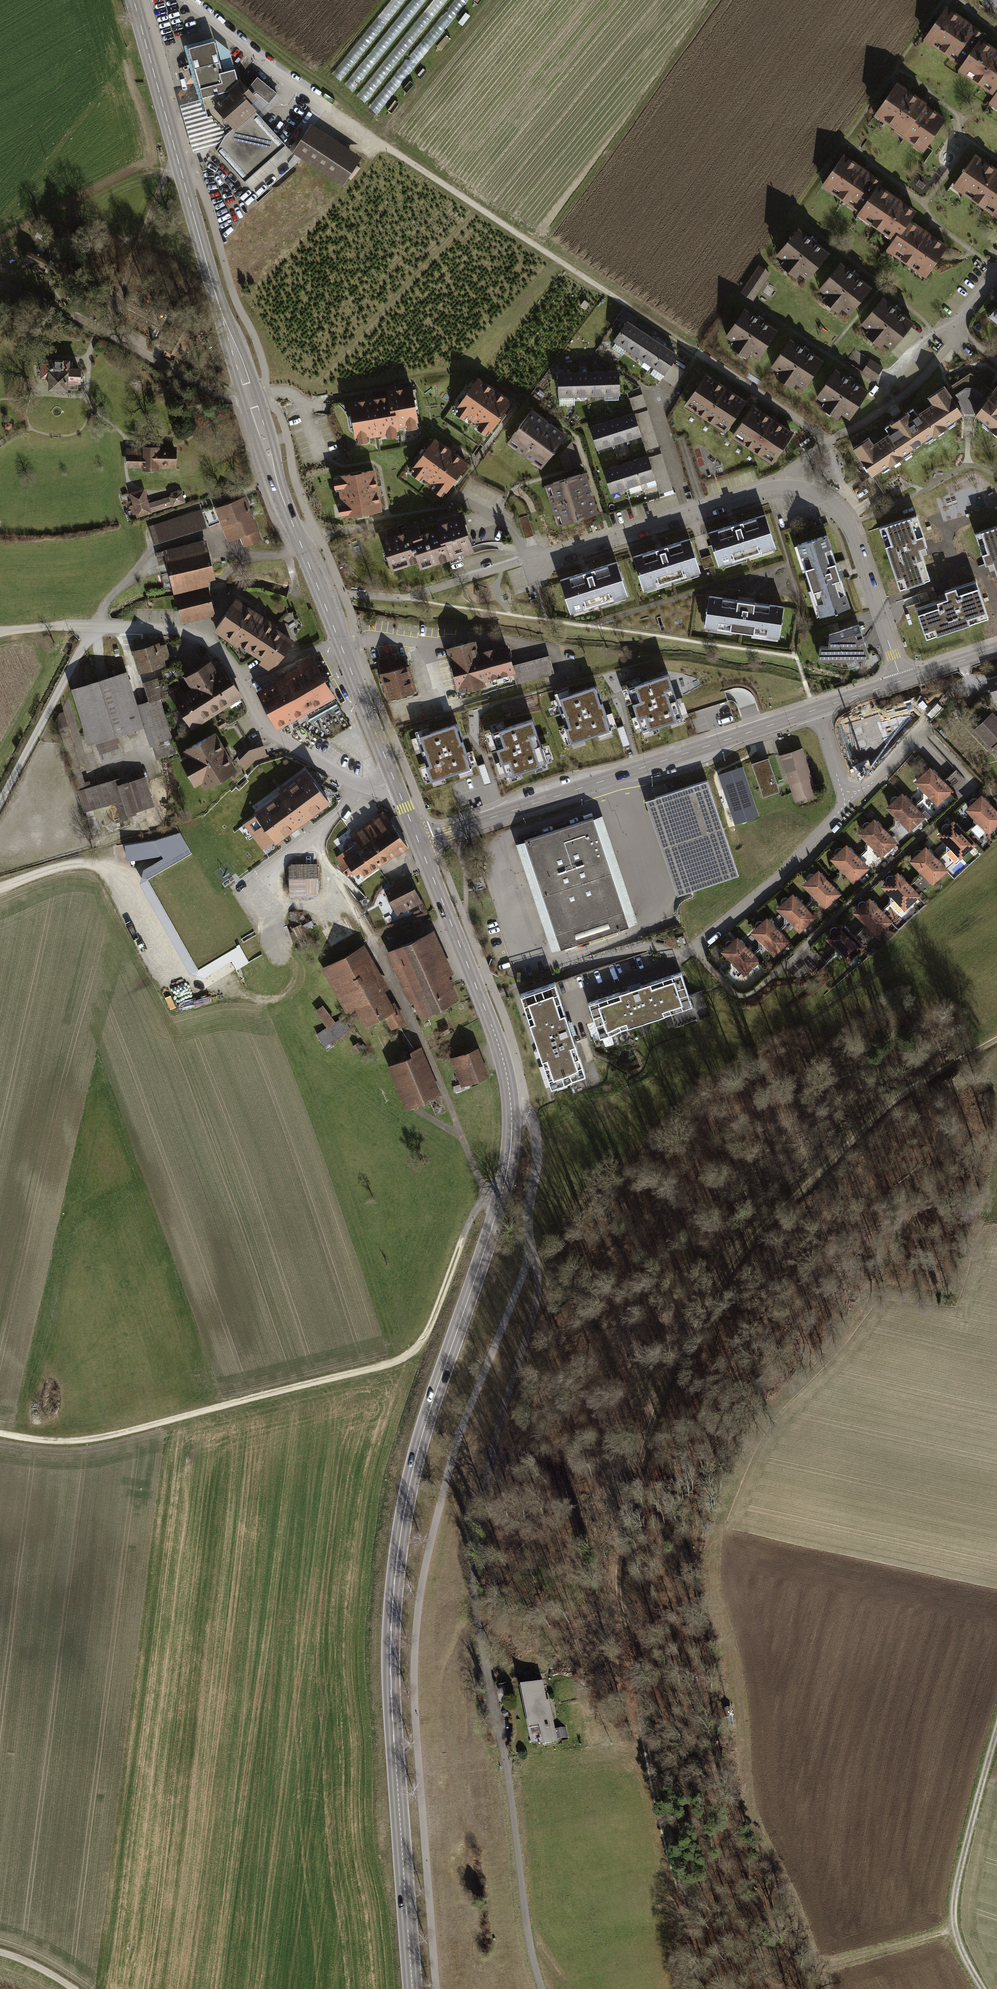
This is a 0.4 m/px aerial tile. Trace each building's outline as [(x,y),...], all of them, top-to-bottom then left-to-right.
[(924,40),(962,64),(957,72),(993,95),(988,103),(996,109),(996,53),(981,43),(986,34),(944,8),(924,40)] [(216,44),(190,51),(208,115),(211,114),(230,136),(226,138),(219,153),(246,183),(286,147),(258,114),(277,95),(258,79),(247,92),(239,84),(236,71),(224,74),(216,44)] [(900,78),(876,108),(923,145),(947,115),(900,78)] [(312,125),(292,154),(341,189),(362,160),(312,125)] [(953,185),(996,214),(996,164),(976,151),(953,185)] [(841,157),(822,188),(860,210),(856,217),(896,240),(888,253),(925,275),(943,245),(907,223),(913,212),(876,190),(881,181),(841,157)] [(798,230),(776,259),(807,282),(828,253),(798,230)] [(51,233),(47,240),(64,249),(68,243),(51,233)] [(743,292),(755,300),(773,274),(762,266),(743,292)] [(838,266),(817,295),(848,318),(869,289),(838,266)] [(881,296),(860,325),(891,348),(912,319),(881,296)] [(742,307),(721,335),(752,358),(773,329),(742,307)] [(639,331),(626,322),(615,340),(627,348),(639,331)] [(651,339),(639,331),(627,348),(639,356),(651,339)] [(793,337),(772,365),(803,388),(824,360),(793,337)] [(663,347),(651,339),(639,356),(652,364),(663,347)] [(676,356),(663,347),(652,364),(665,373),(676,356)] [(68,359),(41,358),(40,376),(50,376),(50,387),(52,387),(52,390),(62,391),(62,387),(77,388),(77,381),(79,381),(79,367),(67,366),(68,359)] [(871,360),(862,373),(875,381),(884,368),(871,360)] [(838,369),(817,398),(848,421),(869,392),(838,369)] [(604,373),(588,374),(589,394),(604,394),(604,373)] [(619,373),(604,373),(604,394),(620,393),(619,373)] [(574,374),(559,375),(560,405),(575,404),(575,395),(574,374)] [(588,374),(574,374),(575,395),(589,394),(588,374)] [(705,375),(686,405),(725,431),(745,401),(705,375)] [(477,378),(453,411),(486,434),(509,401),(477,378)] [(869,436),(852,447),(872,476),(965,413),(946,385),(929,396),(933,401),(916,413),(913,408),(888,424),(891,429),(873,441),(869,436)] [(388,397),(351,403),(357,440),(401,433),(400,429),(421,425),(415,387),(387,391),(388,397)] [(977,417),(996,432),(996,390),(977,417)] [(645,393),(631,397),(634,411),(648,407),(645,393)] [(753,408),(733,437),(772,463),(792,433),(753,408)] [(532,411),(509,444),(542,467),(565,434),(532,411)] [(634,414),(620,419),(626,438),(641,433),(634,414)] [(620,419),(605,423),(612,442),(626,438),(620,419)] [(605,423),(591,428),(597,447),(612,442),(605,423)] [(436,437),(412,469),(445,492),(468,459),(436,437)] [(174,448),(129,448),(129,466),(174,466),(174,448)] [(577,451),(561,455),(565,469),(581,465),(577,451)] [(648,457),(634,462),(640,481),(655,477),(648,457)] [(634,462),(619,467),(626,486),(640,481),(634,462)] [(619,467),(605,472),(611,491),(626,486),(619,467)] [(375,469),(335,475),(342,516),(381,510),(375,469)] [(586,473),(547,485),(559,524),(598,512),(586,473)] [(143,489),(131,493),(138,515),(184,501),(181,494),(177,492),(172,494),(169,498),(148,504),(143,489)] [(246,498),(216,509),(228,542),(241,537),(244,545),(261,538),(246,498)] [(202,528),(197,509),(148,524),(154,542),(202,528)] [(473,554),(460,514),(433,523),(435,529),(446,563),(473,554)] [(763,514),(708,532),(718,565),(774,547),(763,514)] [(519,518),(525,539),(535,536),(528,515),(519,518)] [(879,527),(900,589),(930,579),(920,548),(927,546),(916,515),(879,527)] [(975,534),(986,564),(993,562),(996,575),(996,526),(975,534)] [(391,527),(377,532),(390,573),(417,565),(419,571),(446,563),(435,529),(419,533),(417,528),(394,535),(391,527)] [(692,538),(702,569),(713,566),(703,535),(692,538)] [(818,616),(850,606),(827,535),(794,545),(818,616)] [(689,538),(632,556),(643,590),(700,571),(689,538)] [(202,539),(162,550),(172,586),(212,576),(202,539)] [(618,561),(560,579),(571,612),(629,594),(618,561)] [(926,638),(988,618),(976,580),(945,591),(947,598),(917,608),(926,638)] [(205,586),(177,593),(184,618),(211,611),(205,586)] [(783,606),(708,596),(704,626),(779,636),(783,606)] [(219,629),(262,659),(260,663),(267,668),(276,662),(292,639),(237,602),(219,629)] [(859,625),(830,635),(829,647),(821,647),(820,660),(855,662),(870,657),(859,625)] [(474,638),(445,646),(457,686),(513,670),(516,682),(553,672),(546,650),(510,660),(506,647),(479,655),(474,638)] [(158,643),(132,650),(138,672),(164,665),(163,659),(169,657),(165,645),(159,647),(158,643)] [(404,654),(378,661),(388,697),(414,690),(404,654)] [(302,666),(257,689),(276,728),(306,713),(308,717),(336,703),(312,656),(300,662),(302,666)] [(218,676),(209,663),(188,677),(196,690),(212,715),(241,696),(224,672),(218,676)] [(667,671),(627,685),(642,728),(682,715),(667,671)] [(74,688),(90,741),(101,738),(107,760),(122,756),(115,735),(149,725),(155,744),(172,739),(160,699),(136,706),(126,673),(74,688)] [(994,700),(996,699),(996,677),(988,680),(994,700)] [(150,698),(168,692),(165,680),(146,685),(150,698)] [(595,684),(556,697),(570,740),(609,727),(595,684)] [(212,715),(196,690),(186,696),(179,686),(169,692),(192,728),(212,715)] [(863,718),(865,727),(855,730),(860,748),(884,741),(876,714),(863,718)] [(976,731),(992,749),(994,747),(996,750),(996,719),(993,715),(976,731)] [(532,717),(492,730),(506,774),(547,760),(532,717)] [(456,722),(419,734),(432,777),(470,765),(456,722)] [(68,726),(59,729),(84,810),(123,798),(126,808),(148,801),(141,778),(119,785),(117,779),(87,789),(68,726)] [(214,734),(186,749),(189,754),(186,756),(191,767),(187,769),(190,776),(195,773),(200,783),(205,780),(208,786),(234,771),(225,755),(230,753),(226,747),(222,749),(214,734)] [(249,750),(238,761),(246,769),(255,760),(267,756),(263,745),(249,750)] [(802,749),(780,756),(795,801),(817,794),(802,749)] [(752,762),(763,796),(779,791),(768,757),(752,762)] [(931,770),(917,782),(925,791),(926,799),(915,809),(923,818),(951,792),(938,777),(938,774),(934,770),(932,771),(931,770)] [(308,774),(273,801),(293,827),(328,801),(308,774)] [(656,798),(687,892),(739,875),(708,780),(656,798)] [(903,795),(889,808),(897,817),(898,825),(887,834),(895,843),(923,818),(915,809),(910,803),(910,800),(906,796),(904,797),(903,795)] [(968,809),(976,818),(976,826),(966,836),(974,844),(996,824),(996,814),(989,805),(989,801),(985,797),(983,799),(982,797),(968,809)] [(276,840),(293,827),(273,801),(256,813),(257,814),(245,823),(263,848),(275,839),(276,840)] [(393,825),(389,828),(380,815),(354,833),(360,842),(336,858),(348,875),(360,866),(365,874),(407,845),(393,825)] [(604,848),(594,817),(524,839),(534,872),(560,949),(630,926),(604,848)] [(875,821),(861,833),(869,842),(869,850),(859,860),(867,869),(895,843),(887,834),(882,828),(882,825),(878,821),(876,822),(875,821)] [(954,822),(940,835),(948,844),(948,852),(938,861),(946,870),(974,844),(966,836),(961,830),(961,827),(957,823),(955,824),(954,822)] [(847,846),(833,858),(841,867),(842,876),(831,885),(839,894),(867,869),(859,860),(854,854),(854,850),(850,846),(848,848),(847,846)] [(926,848),(912,860),(920,869),(920,877),(910,887),(918,896),(946,870),(938,861),(933,856),(933,852),(929,848),(927,850),(926,848)] [(242,938),(196,855),(154,879),(200,961),(242,938)] [(316,869),(291,870),(291,888),(324,887),(328,886),(328,878),(324,878),(323,866),(316,866),(316,869)] [(819,872),(805,884),(813,893),(813,901),(805,909),(813,918),(839,894),(831,885),(826,880),(826,876),(822,872),(820,874),(819,872)] [(898,873),(884,885),(892,894),(892,903),(882,913),(890,921),(918,896),(910,887),(905,881),(905,877),(901,873),(899,875),(898,873)] [(410,879),(386,891),(398,914),(422,902),(410,879)] [(792,895),(779,908),(787,917),(787,925),(779,933),(787,941),(813,918),(805,909),(800,903),(799,900),(796,896),(794,897),(792,895)] [(869,899),(856,911),(864,920),(864,928),(854,938),(861,946),(890,921),(882,913),(876,907),(876,903),(873,899),(871,901),(869,899)] [(322,929),(330,947),(357,935),(348,916),(328,925),(329,926),(322,929)] [(766,919),(753,931),(761,940),(761,949),(753,956),(757,961),(761,965),(787,941),(779,933),(774,927),(773,923),(770,919),(768,921),(766,919)] [(309,942),(301,924),(294,928),(302,945),(309,942)] [(841,924),(828,936),(836,945),(836,954),(826,963),(833,971),(861,946),(854,938),(848,932),(848,928),(844,924),(843,926),(841,924)] [(426,934),(390,951),(407,988),(411,986),(423,1013),(455,998),(426,934)] [(737,938),(723,951),(732,960),(732,968),(724,975),(732,984),(757,961),(753,956),(744,946),(744,943),(740,939),(739,940),(737,938)] [(236,968),(250,961),(241,945),(228,952),(236,968)] [(358,948),(322,967),(347,1012),(357,1006),(366,1024),(386,1013),(394,1027),(404,1022),(394,1004),(389,1006),(358,948)] [(204,976),(213,972),(210,963),(200,967),(204,976)] [(681,972),(588,1002),(599,1036),(692,1006),(681,972)] [(549,978),(516,990),(548,1079),(582,1067),(549,978)] [(324,1045),(349,1029),(342,1018),(317,1035),(324,1045)] [(479,1048),(453,1057),(462,1084),(488,1075),(479,1048)] [(418,1050),(389,1064),(408,1106),(438,1092),(418,1050)] [(545,1681),(520,1686),(533,1747),(558,1742),(545,1681)]
